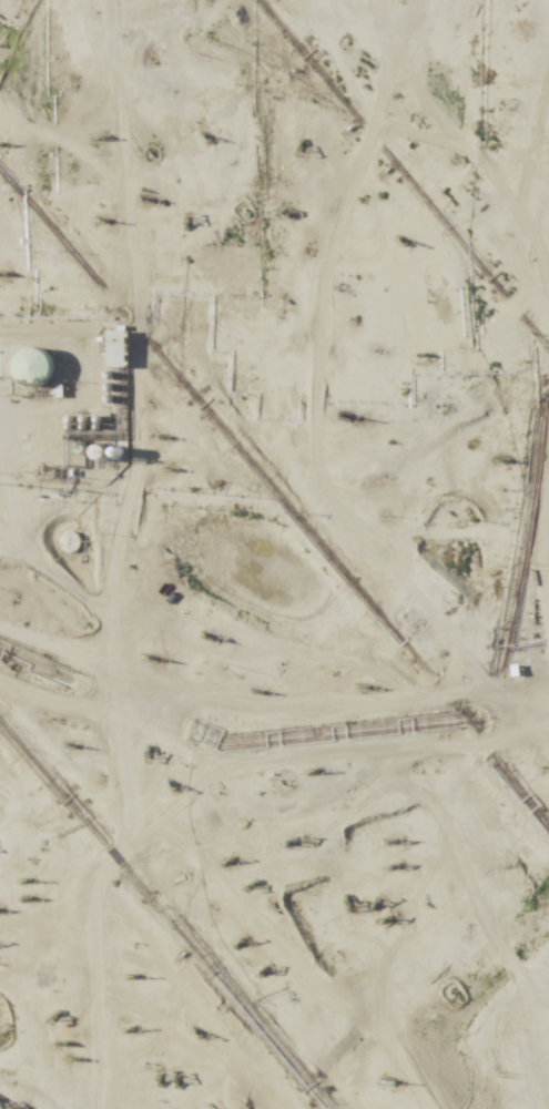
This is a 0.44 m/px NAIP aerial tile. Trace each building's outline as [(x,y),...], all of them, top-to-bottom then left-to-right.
[(47,349),(21,349),(21,379),(47,379),(47,349)]
